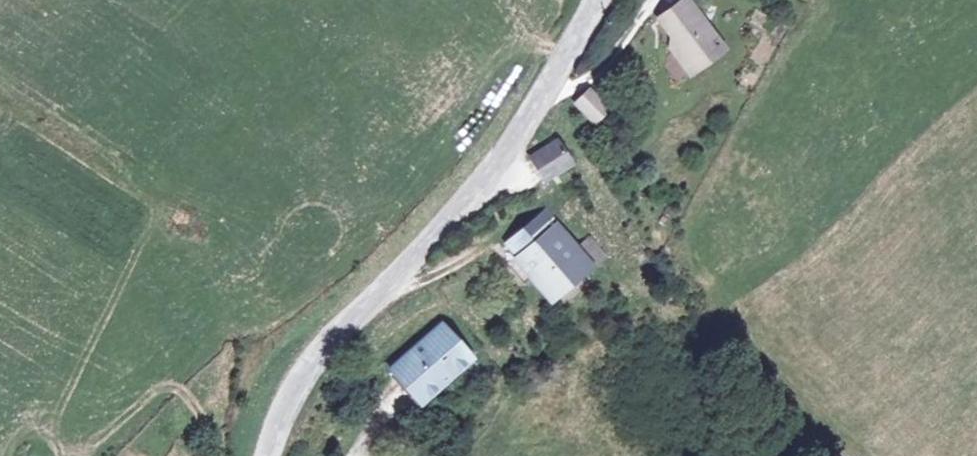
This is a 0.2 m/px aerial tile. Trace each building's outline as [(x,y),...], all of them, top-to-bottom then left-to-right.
[(691,75),(721,53),(703,28),(707,26),(689,0),(684,0),(667,12),(672,19),(662,25),(679,47),(673,52),(691,75)] [(591,94),(586,98),(578,106),(589,119),(594,125),(607,114),(591,94)] [(555,144),(529,158),(541,182),(567,168),(555,144)] [(545,220),(506,247),(546,303),(584,275),(597,265),(585,248),(572,258),(545,220)] [(439,326),(392,369),(419,400),(466,357),(439,326)]
